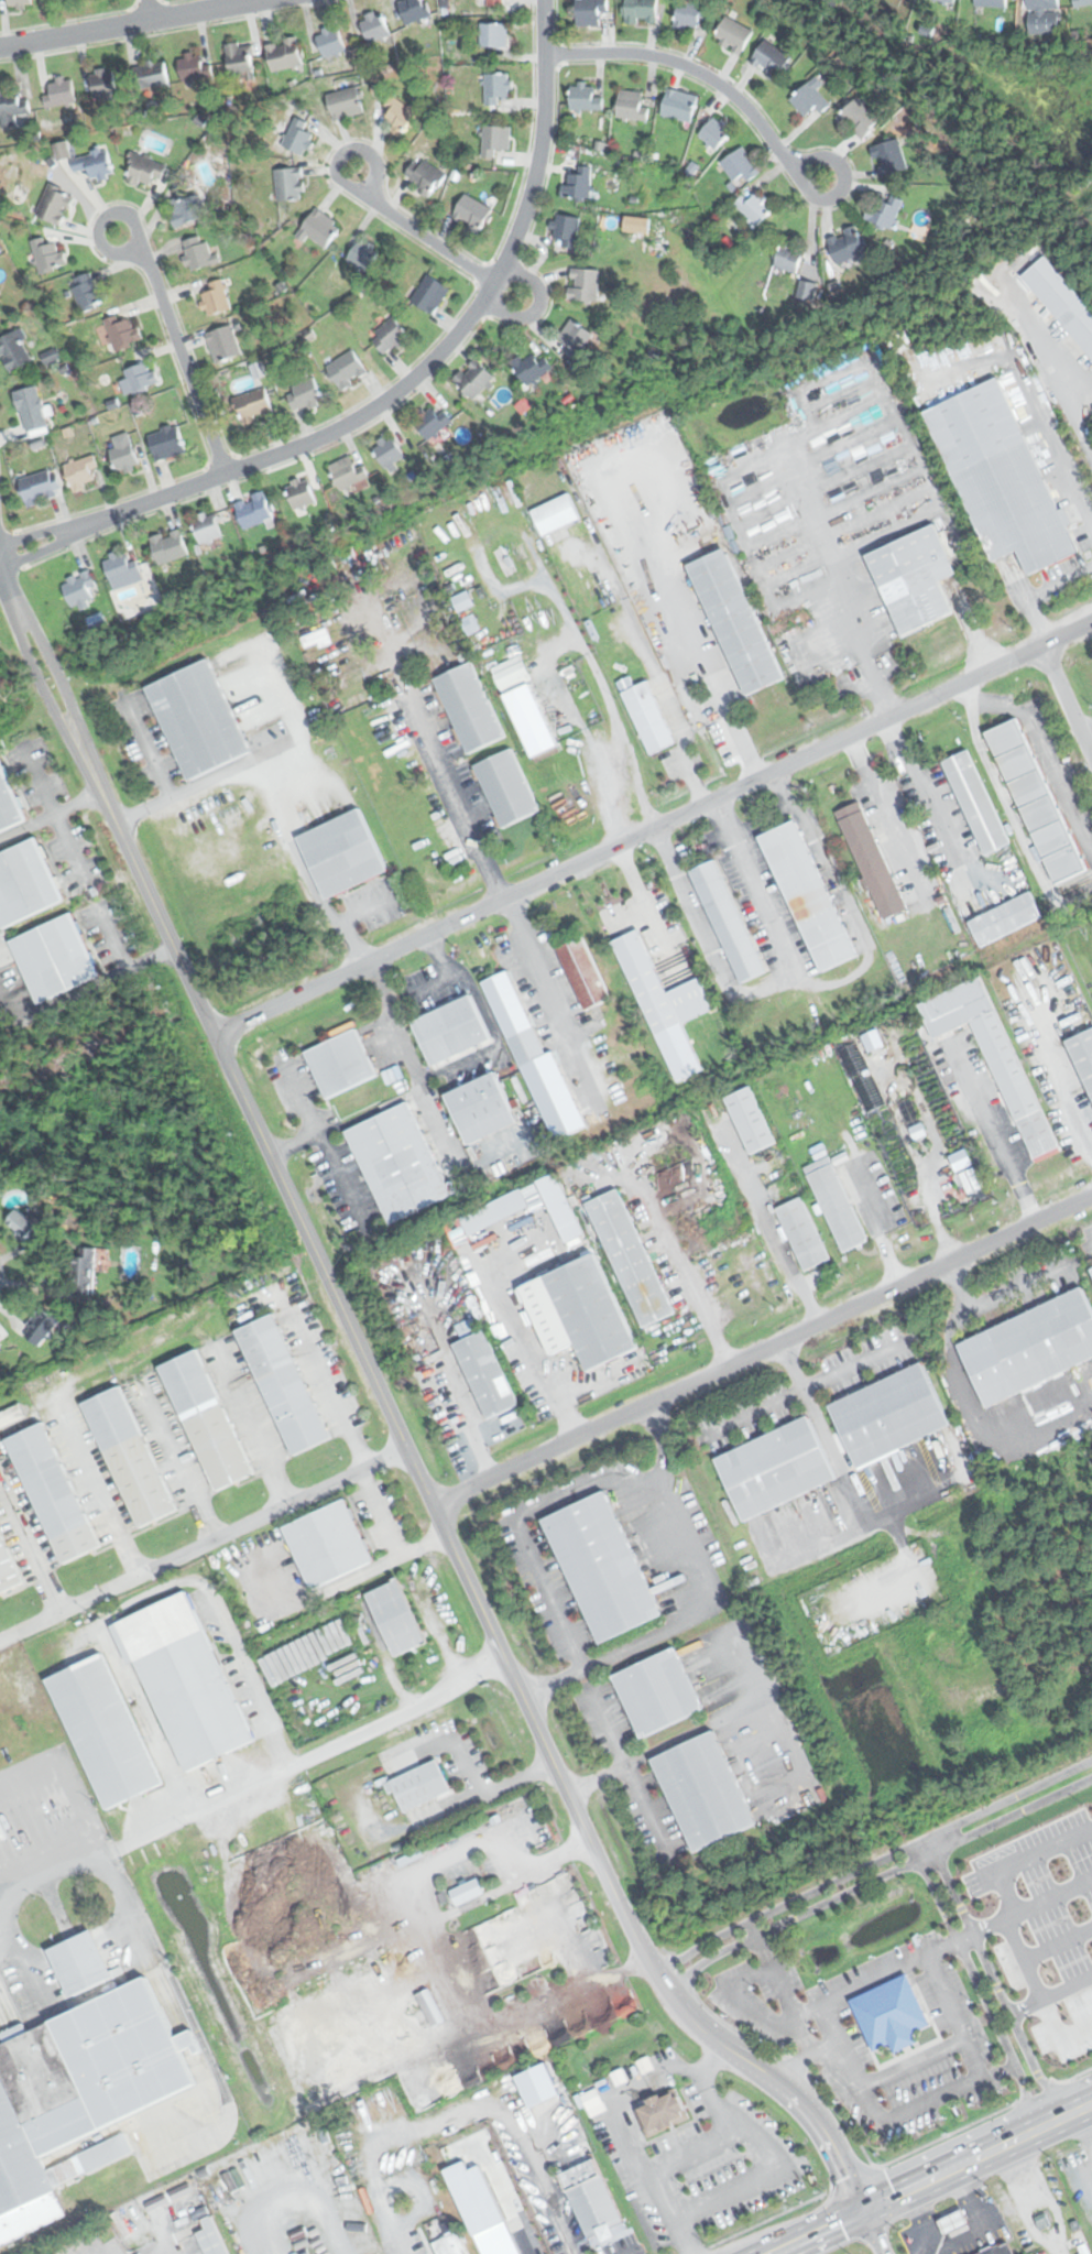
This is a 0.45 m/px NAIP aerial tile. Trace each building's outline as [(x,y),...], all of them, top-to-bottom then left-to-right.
[(31,0),(6,0),(6,8),(31,8),(31,0)] [(406,24),(429,17),(424,0),(398,0),(406,24)] [(600,26),(600,11),(609,11),(609,0),(577,0),(577,26),(600,26)] [(657,0),(625,0),(625,23),(657,23),(657,0)] [(1024,35),(1059,35),(1059,0),(1024,0),(1024,35)] [(676,26),(703,30),(707,4),(678,2),(676,26)] [(360,18),(369,43),(391,35),(381,9),(360,18)] [(741,55),(753,31),(725,17),(713,40),(741,55)] [(507,23),(480,23),(480,47),(507,47),(507,23)] [(346,50),(338,28),(317,33),(325,56),(346,50)] [(302,66),(297,37),(265,42),(270,72),(302,66)] [(791,55),(764,40),(750,64),(777,80),(791,55)] [(227,43),(227,75),(253,75),(253,43),(227,43)] [(214,78),(214,61),(201,61),(201,52),(183,53),(184,79),(214,78)] [(168,86),(166,62),(138,65),(140,88),(168,86)] [(90,72),(95,99),(118,96),(112,67),(90,72)] [(499,96),(511,96),(511,74),(484,74),(484,106),(499,106),(499,96)] [(817,90),(823,86),(817,77),(789,99),(805,118),(816,109),(819,112),(829,105),(817,90)] [(76,102),(73,79),(51,81),(53,105),(76,102)] [(597,85),(571,84),(570,109),(596,111),(597,85)] [(363,113),(357,86),(326,94),(332,120),(363,113)] [(18,97),(18,87),(0,87),(0,126),(15,126),(15,113),(29,113),(29,96),(18,97)] [(691,122),(698,96),(668,88),(660,113),(691,122)] [(646,119),(646,90),(618,90),(618,119),(646,119)] [(385,105),(391,111),(383,118),(397,135),(416,119),(396,96),(385,105)] [(838,117),(863,141),(882,121),(858,97),(838,117)] [(716,150),(733,130),(717,115),(698,134),(716,150)] [(316,130),(295,118),(281,142),(302,155),(316,130)] [(511,127),(482,127),(482,160),(495,160),(495,150),(511,150),(511,127)] [(908,168),(899,139),(874,146),(883,176),(908,168)] [(721,162),(733,182),(744,175),(747,181),(760,172),(744,146),(721,162)] [(87,168),(90,182),(114,175),(107,148),(69,157),(74,172),(87,168)] [(163,179),(166,160),(130,154),(127,182),(151,185),(152,177),(163,179)] [(445,173),(418,157),(406,178),(432,194),(445,173)] [(579,174),(563,174),(563,198),(592,198),(592,167),(579,167),(579,174)] [(277,200),(303,200),(303,168),(277,168),(277,200)] [(73,195),(47,185),(35,216),(61,226),(73,195)] [(756,226),(774,208),(752,187),(734,205),(756,226)] [(166,205),(175,228),(206,216),(197,193),(166,205)] [(482,230),(492,208),(462,194),(452,217),(482,230)] [(893,230),(905,200),(891,195),(888,203),(874,197),(865,219),(893,230)] [(299,231),(326,248),(341,225),(315,207),(299,231)] [(563,241),(561,246),(582,253),(587,241),(575,236),(580,221),(558,213),(549,236),(563,241)] [(866,253),(855,227),(827,239),(838,265),(866,253)] [(183,241),(193,271),(216,264),(206,233),(183,241)] [(40,274),(63,268),(55,236),(31,241),(40,274)] [(381,249),(361,237),(347,261),(365,272),(381,249)] [(807,249),(786,238),(773,264),(795,275),(807,249)] [(1022,275),(1091,360),(1091,310),(1046,255),(1022,275)] [(598,302),(598,269),(570,269),(570,302),(598,302)] [(79,311),(103,305),(97,272),(73,277),(79,311)] [(450,287),(427,274),(411,302),(434,315),(450,287)] [(211,290),(201,293),(209,316),(232,309),(222,279),(209,283),(211,290)] [(8,329),(0,316),(0,334),(8,329)] [(105,319),(114,351),(142,342),(134,316),(119,320),(118,316),(105,319)] [(370,337),(385,355),(408,335),(393,316),(370,337)] [(594,335),(571,318),(557,338),(569,347),(565,352),(576,361),(594,335)] [(216,363),(242,355),(231,325),(206,333),(216,363)] [(9,374),(34,359),(17,329),(0,339),(0,360),(9,374)] [(368,373),(351,349),(326,368),(342,391),(368,373)] [(553,368),(544,357),(537,361),(528,351),(511,366),(528,388),(553,368)] [(495,380),(474,358),(452,381),(473,402),(495,380)] [(119,371),(127,395),(160,384),(152,360),(119,371)] [(295,412),(324,400),(314,378),(285,390),(295,412)] [(925,410),(990,564),(1018,552),(1027,575),(1078,553),(1067,526),(1072,524),(1066,509),(1057,512),(1002,378),(925,410)] [(48,428),(39,386),(15,392),(25,434),(48,428)] [(273,415),(265,388),(236,396),(243,424),(273,415)] [(426,410),(413,418),(427,438),(444,427),(434,413),(430,415),(426,410)] [(156,461),(185,453),(177,424),(148,434),(156,461)] [(114,438),(118,446),(106,451),(117,477),(140,466),(125,434),(114,438)] [(404,457),(391,434),(372,445),(385,468),(404,457)] [(357,467),(350,455),(327,467),(340,492),(369,478),(362,465),(357,467)] [(63,468),(70,488),(94,479),(86,459),(63,468)] [(26,507),(57,498),(48,470),(18,480),(26,507)] [(286,482),(294,510),(315,503),(307,477),(286,482)] [(234,502),(243,530),(272,520),(264,492),(234,502)] [(554,532),(580,520),(568,493),(532,510),(546,543),(556,538),(554,532)] [(221,536),(212,511),(192,519),(200,544),(221,536)] [(867,554),(899,636),(953,617),(940,581),(956,575),(937,527),(867,554)] [(159,565),(187,554),(178,530),(150,541),(159,565)] [(102,558),(114,589),(144,579),(135,547),(102,558)] [(746,696),(784,678),(725,548),(688,566),(746,696)] [(56,584),(89,570),(100,601),(69,610),(56,584)] [(474,605),(467,591),(451,599),(458,613),(474,605)] [(144,687),(189,780),(251,749),(207,657),(144,687)] [(504,737),(472,661),(435,677),(467,752),(504,737)] [(647,679),(622,692),(651,754),(676,743),(647,679)] [(558,744),(529,682),(504,694),(533,756),(558,744)] [(1017,717),(985,731),(1055,883),(1085,869),(1017,717)] [(513,748),(474,763),(501,827),(539,810),(513,748)] [(970,749),(943,759),(981,854),(1008,843),(970,749)] [(26,820),(1,756),(0,757),(0,831),(26,820)] [(297,834),(324,899),(387,872),(361,807),(297,834)] [(866,808),(842,817),(882,919),(906,911),(866,808)] [(761,834),(818,972),(855,957),(797,818),(761,834)] [(36,836),(0,852),(0,922),(2,927),(65,901),(36,836)] [(713,859),(688,871),(743,982),(768,970),(713,859)] [(969,918),(979,945),(1042,918),(1031,893),(969,918)] [(36,1003),(99,976),(73,912),(9,939),(36,1003)] [(665,992),(637,929),(613,940),(655,1034),(713,1009),(699,978),(665,992)] [(557,947),(583,1011),(610,999),(583,936),(557,947)] [(544,1054),(510,970),(485,980),(552,1141),(586,1128),(554,1050),(544,1054)] [(1035,1157),(1062,1145),(986,976),(918,1002),(931,1038),(975,1021),(1035,1157)] [(411,1022),(433,1067),(491,1038),(469,993),(411,1022)] [(304,1054),(328,1099),(376,1074),(353,1027),(304,1054)] [(1067,1039),(1091,1098),(1091,1029),(1067,1039)] [(518,1121),(494,1071),(445,1095),(469,1144),(518,1121)] [(751,1086),(725,1097),(750,1154),(774,1143),(751,1086)] [(451,1195),(407,1101),(346,1131),(390,1224),(451,1195)] [(844,1252),(870,1239),(827,1156),(802,1169),(844,1252)] [(588,1201),(641,1328),(674,1314),(620,1188),(588,1201)] [(776,1208),(804,1271),(829,1260),(801,1197),(776,1208)] [(25,1239),(36,1224),(17,1209),(6,1222),(25,1239)] [(94,1246),(73,1246),(73,1293),(94,1293),(94,1246)] [(594,1253),(520,1288),(552,1355),(579,1342),(591,1369),(638,1346),(594,1253)] [(1082,1286),(958,1344),(987,1407),(1091,1357),(1091,1307),(1082,1286)] [(21,1331),(39,1346),(59,1321),(42,1307),(21,1331)] [(331,1437),(273,1314),(236,1331),(294,1455),(331,1437)] [(484,1329),(454,1343),(487,1417),(517,1404),(484,1329)] [(215,1491),(253,1474),(199,1349),(161,1365),(215,1491)] [(836,1405),(866,1469),(958,1423),(927,1360),(836,1405)] [(139,1527),(176,1511),(121,1386),(84,1403),(139,1527)] [(19,1403),(0,1413),(0,1429),(26,1416),(19,1403)] [(810,1414),(718,1458),(747,1521),(840,1477),(810,1414)] [(42,1423),(4,1440),(64,1564),(100,1546),(42,1423)] [(603,1491),(540,1522),(601,1644),(664,1614),(603,1491)] [(373,1564),(347,1500),(284,1525),(309,1589),(373,1564)] [(21,1585),(0,1533),(0,1593),(21,1585)] [(395,1657),(427,1642),(398,1579),(367,1594),(395,1657)] [(138,1664),(186,1772),(254,1741),(186,1592),(109,1627),(128,1668),(138,1664)] [(641,1739),(703,1710),(675,1647),(612,1676),(641,1739)] [(160,1786),(106,1654),(48,1677),(102,1810),(160,1786)] [(651,1760),(694,1853),(756,1823),(713,1730),(651,1760)] [(450,1792),(437,1761),(384,1783),(389,1793),(395,1789),(404,1811),(450,1792)] [(457,1907),(484,1894),(478,1877),(449,1891),(457,1907)] [(48,1949),(68,1996),(112,1979),(92,1930),(48,1949)] [(851,1999),(872,2051),(892,2044),(895,2052),(918,2043),(914,2030),(929,2025),(909,1974),(851,1999)] [(73,2218),(57,2186),(135,2150),(125,2127),(113,2133),(108,2121),(193,2081),(144,1978),(0,2044),(0,2251),(73,2218)] [(647,2138),(690,2120),(677,2089),(633,2108),(647,2138)] [(590,2246),(626,2232),(597,2158),(560,2173),(590,2246)] [(484,2253),(522,2253),(480,2164),(469,2168),(466,2159),(445,2169),(484,2253)] [(941,2221),(948,2234),(969,2224),(962,2210),(941,2221)] [(210,2220),(198,2225),(201,2233),(196,2236),(204,2253),(227,2253),(210,2220)] [(438,2253),(469,2253),(460,2231),(433,2242),(438,2253)] [(1005,2241),(977,2253),(1012,2253),(1005,2241)]
